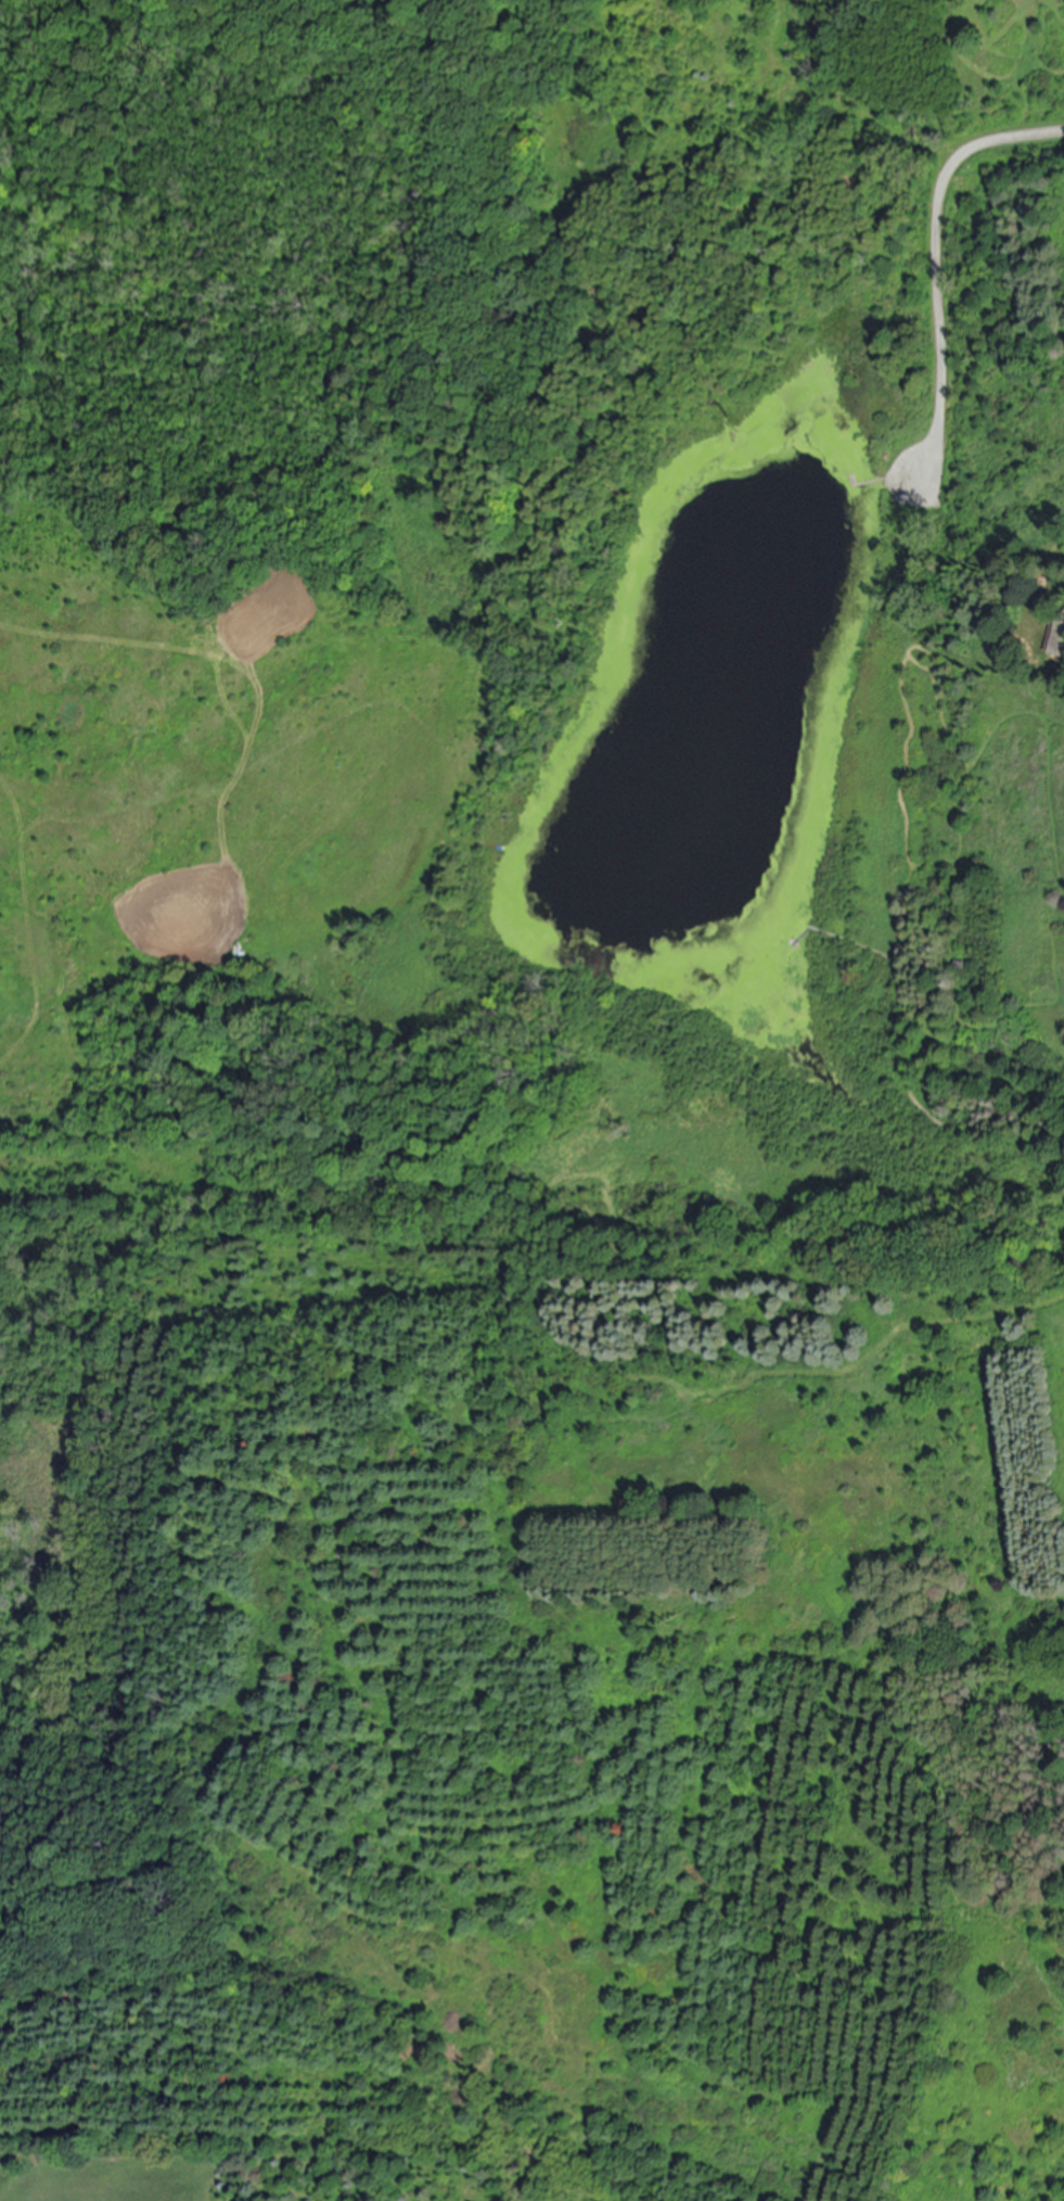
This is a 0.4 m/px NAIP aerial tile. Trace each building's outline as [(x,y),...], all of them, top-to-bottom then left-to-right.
[(1063,657),(1063,603),(1053,655),(1063,657)]
